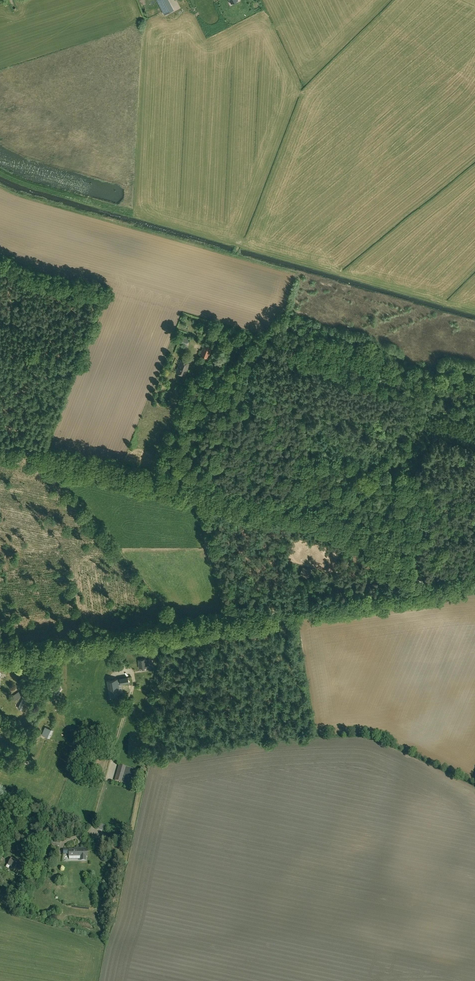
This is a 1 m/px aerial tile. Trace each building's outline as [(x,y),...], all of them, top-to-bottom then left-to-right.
[(162,11),(171,6),(168,0),(156,0),(162,11)] [(191,338),(181,334),(178,343),(188,346),(191,338)] [(200,356),(199,358),(199,359),(206,361),(207,358),(208,358),(212,347),(204,343),(200,355),(200,356)] [(181,360),(177,372),(186,376),(188,368),(189,363),(181,360)] [(138,660),(139,664),(139,665),(139,669),(148,667),(148,670),(153,669),(152,662),(146,663),(145,659),(138,660)] [(119,684),(121,684),(122,693),(130,691),(129,685),(132,684),(131,677),(107,681),(109,696),(112,695),(112,698),(119,697),(119,694),(120,694),(119,684)] [(18,708),(22,710),(28,699),(24,696),(18,708)] [(138,778),(140,772),(140,771),(139,771),(119,765),(115,780),(122,782),(124,775),(136,778),(137,778),(138,778)] [(81,857),(81,860),(85,860),(85,857),(87,857),(87,849),(76,849),(76,850),(69,850),(69,857),(81,857)] [(21,863),(11,859),(9,863),(12,864),(11,866),(23,872),(27,864),(22,862),(21,863)]
